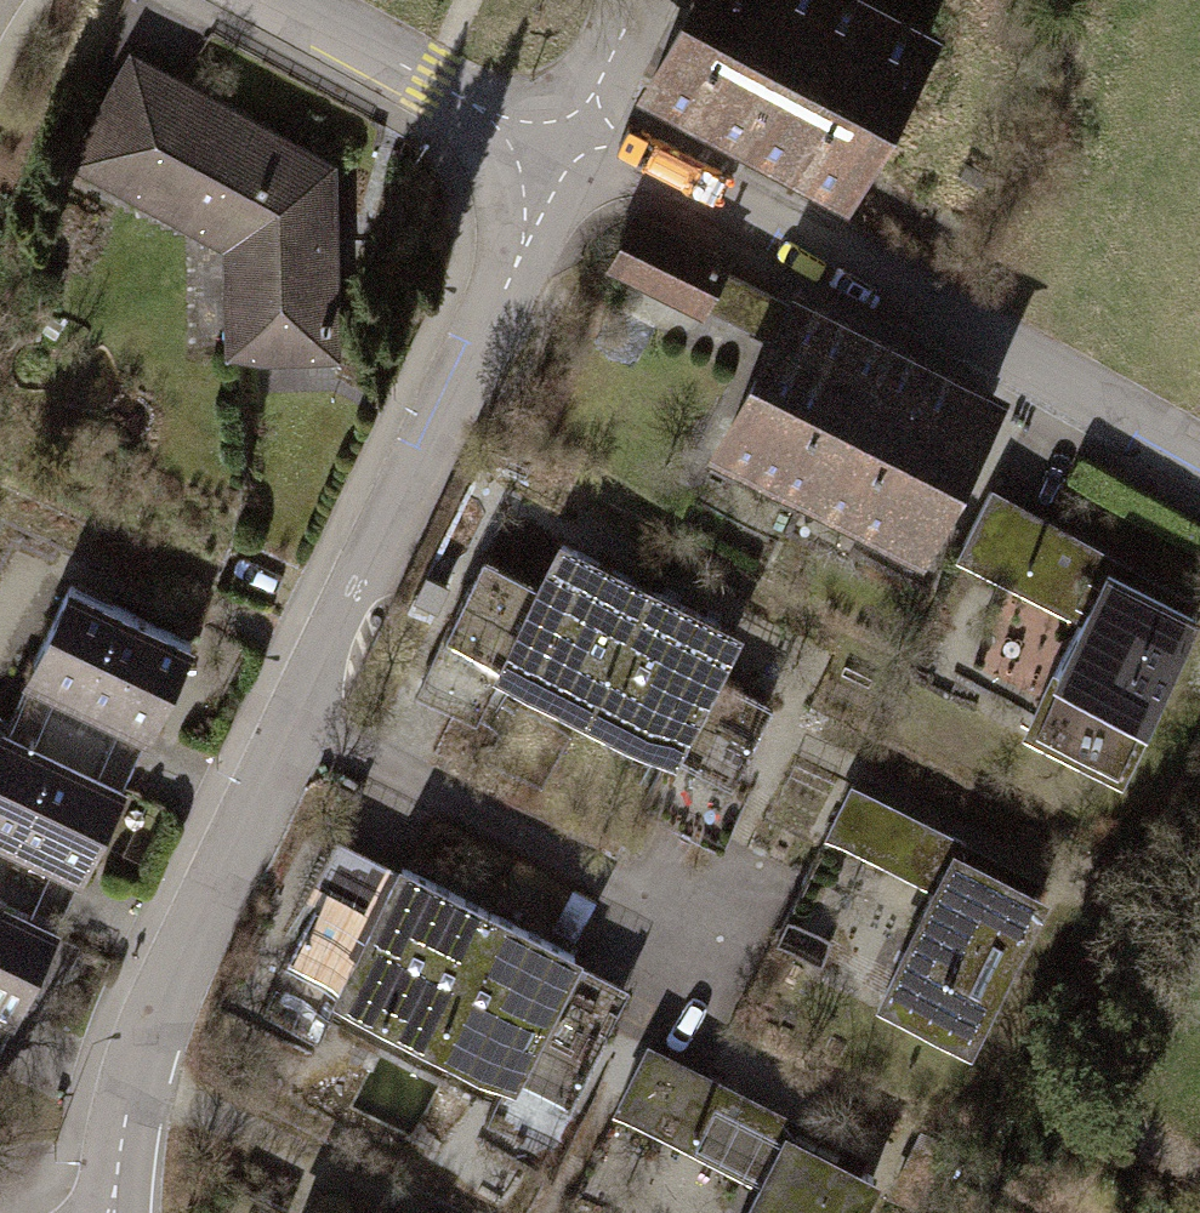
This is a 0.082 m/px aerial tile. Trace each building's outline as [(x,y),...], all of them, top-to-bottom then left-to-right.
[(857,0),(695,0),(688,13),(651,81),(687,100),(798,159),(849,186),(928,38),(857,0)] [(339,165),(136,56),(72,173),(211,248),(215,363),(345,354),(339,165)] [(713,308),(770,336),(716,441),(923,549),(1004,397),(796,288),(787,305),(729,276),(736,262),(637,212),(608,270),(707,320),(713,308)] [(1079,627),(1020,739),(1116,789),(1199,629),(1199,618),(1109,570),(1117,556),(997,494),(960,565),(1079,627)] [(490,675),(586,725),(658,587),(562,537),(542,577),(490,550),(421,682),(473,708),(490,675)] [(193,642),(70,585),(23,686),(62,705),(43,745),(95,769),(114,729),(146,744),(193,642)] [(748,633),(658,587),(586,725),(676,771),(657,807),(723,841),(741,806),(730,800),(780,704),(726,676),(748,633)] [(3,727),(0,733),(0,898),(31,913),(50,872),(80,886),(128,785),(95,769),(43,745),(3,727)] [(876,1000),(973,1050),(1051,900),(958,851),(964,839),(846,777),(818,831),(933,891),(876,1000)] [(276,964),(425,1042),(494,911),(401,862),(397,868),(342,839),(276,964)] [(13,1030),(61,926),(31,913),(0,898),(0,1024),(13,1030)] [(494,911),(425,1042),(588,1128),(654,1002),(585,966),(588,960),(494,911)] [(657,1047),(620,1117),(759,1189),(746,1212),(866,1212),(883,1181),(790,1133),(796,1120),(657,1047)]
